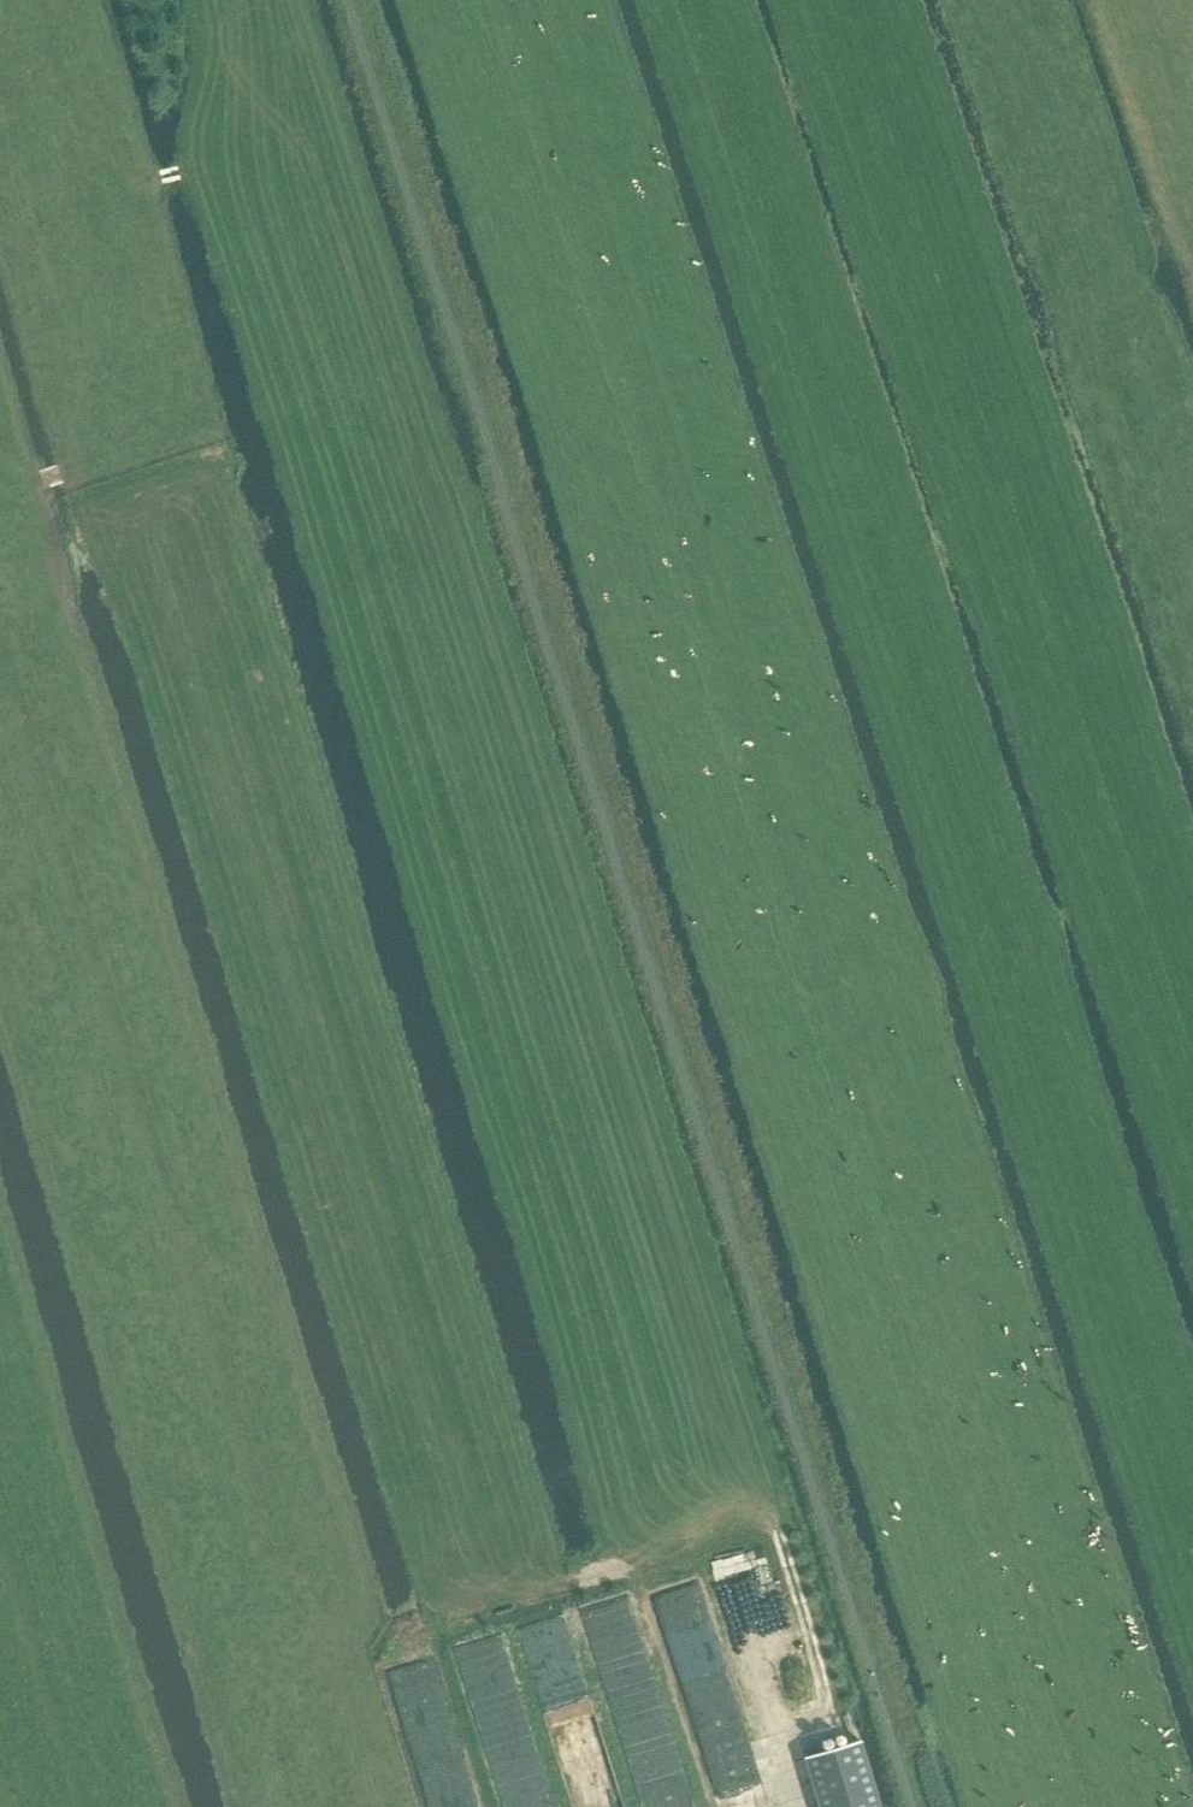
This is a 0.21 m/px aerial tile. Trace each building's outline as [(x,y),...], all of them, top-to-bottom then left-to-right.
[(804,1757),(820,1806),(880,1806),(870,1773),(860,1740),(857,1741),(804,1757)]
